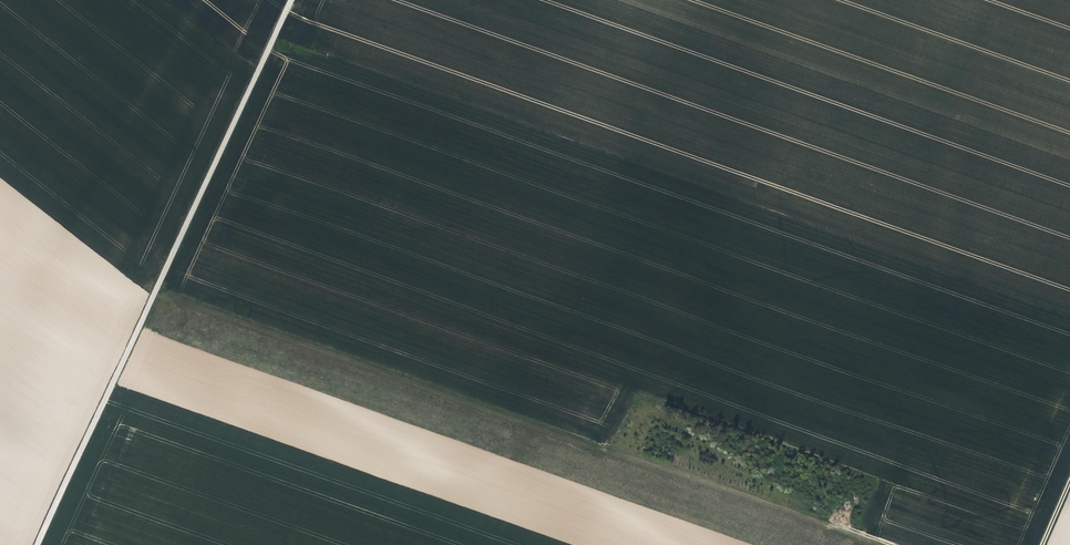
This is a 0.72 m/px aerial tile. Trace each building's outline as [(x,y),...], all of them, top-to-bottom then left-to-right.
[(752,453),(754,462),(759,461),(759,466),(766,465),(765,458),(758,459),(757,453),(752,453)]
